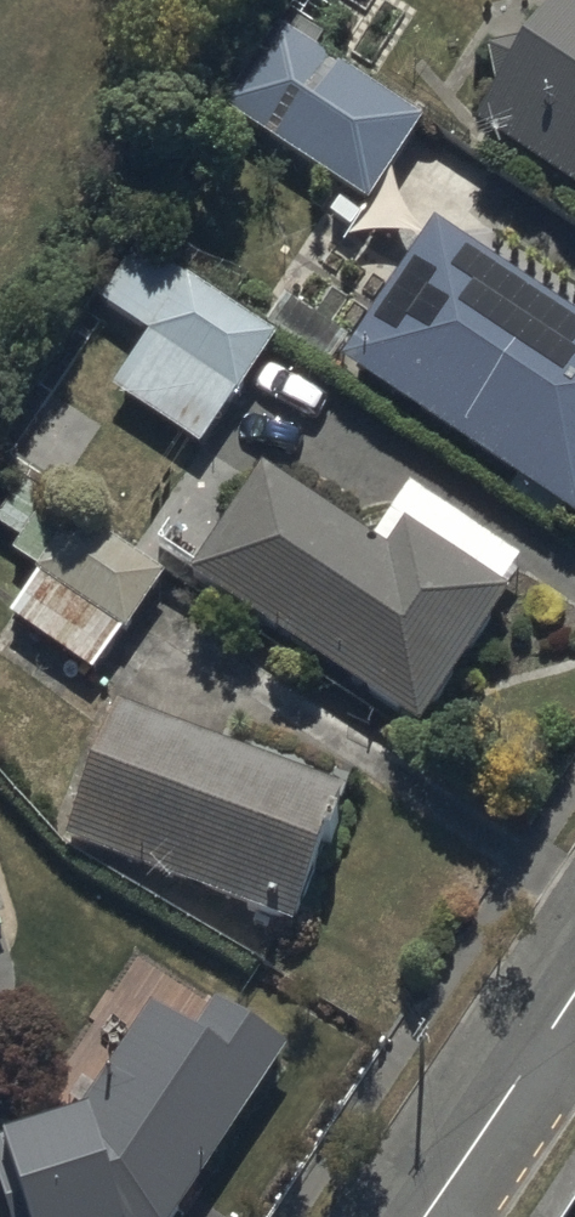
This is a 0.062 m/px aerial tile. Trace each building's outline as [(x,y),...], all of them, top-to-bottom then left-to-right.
[(474,129),(574,194),(574,0),(557,0),(474,129)] [(281,31),(226,115),(370,209),(425,125),(281,31)] [(344,368),(574,527),(574,319),(441,226),(344,368)] [(147,340),(111,393),(201,453),(276,341),(133,246),(94,305),(147,340)] [(266,471),(192,583),(423,737),(514,601),(505,595),(522,568),(406,490),(372,542),(266,471)] [(93,680),(166,578),(81,517),(9,618),(28,631),(2,667),(50,702),(75,667),(93,680)] [(119,710),(65,853),(287,938),(342,795),(119,710)] [(11,922),(0,885),(0,925),(11,922)] [(77,1128),(0,1150),(0,1185),(9,1216),(181,1216),(288,1052),(212,1003),(194,1031),(119,983),(69,1060),(105,1084),(77,1128)]
